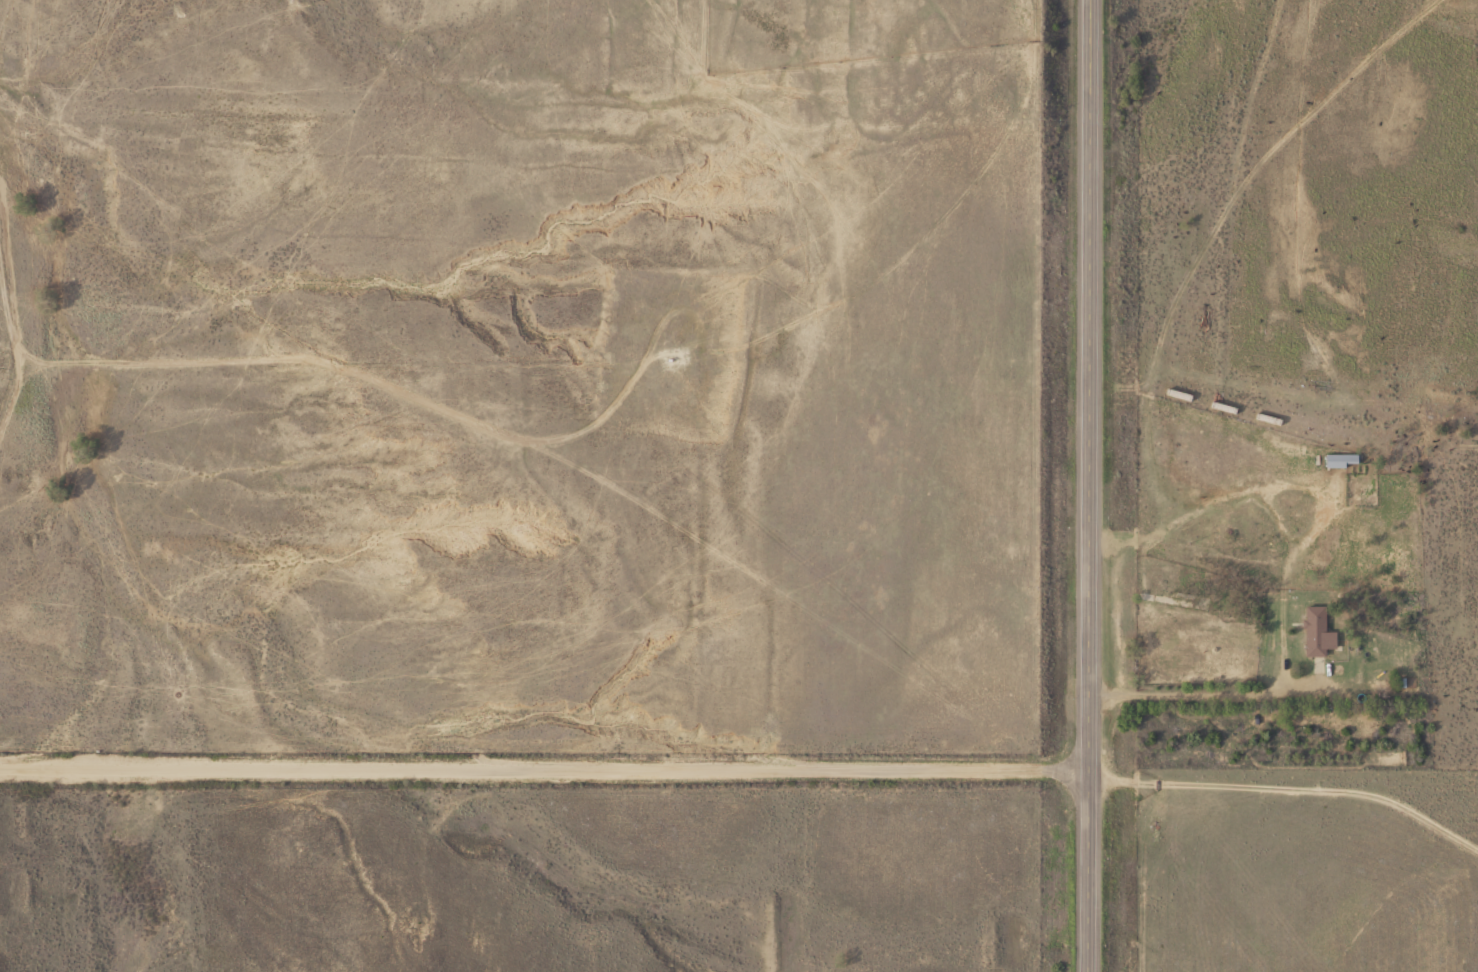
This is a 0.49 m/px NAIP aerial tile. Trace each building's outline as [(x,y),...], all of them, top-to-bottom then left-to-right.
[(1362,454),(1330,454),(1330,467),(1362,467),(1362,454)] [(1312,656),(1332,656),(1332,649),(1342,648),(1342,631),(1331,631),(1331,606),(1311,606),(1312,656)]
